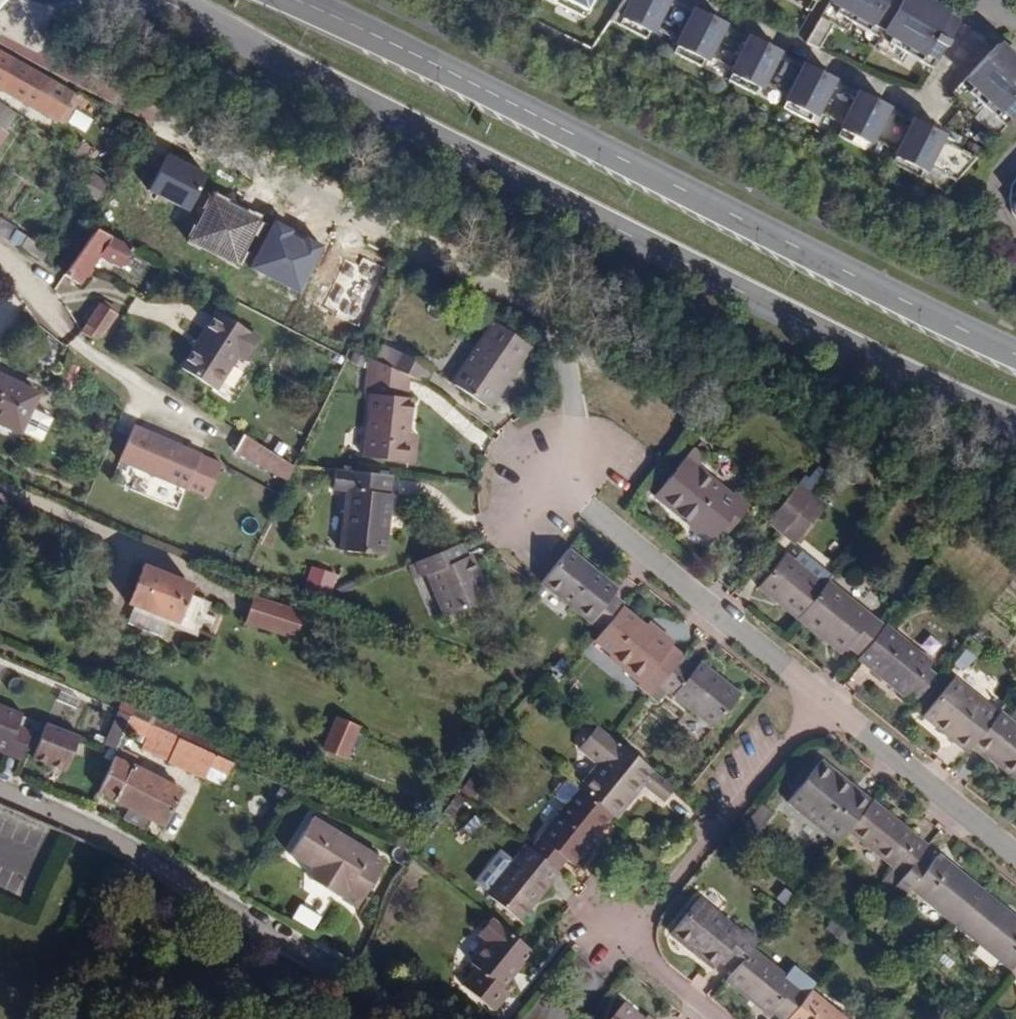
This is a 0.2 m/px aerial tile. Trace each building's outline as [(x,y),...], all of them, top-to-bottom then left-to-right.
[(582,24),(591,0),(533,0),(582,24)] [(979,156),(942,138),(945,133),(917,119),(915,124),(887,110),(889,105),(861,91),(859,96),(831,82),(834,78),(806,63),(804,68),(776,54),(778,50),(750,35),(748,40),(720,26),(723,22),(695,7),(693,12),(668,0),(625,0),(610,21),(645,39),(652,26),(679,40),(673,53),(700,66),(707,54),(734,68),(728,80),(756,94),(762,82),(790,96),(783,108),(811,122),(817,110),(845,124),(839,136),(866,150),(872,138),(900,151),(893,163),(921,178),(927,165),(957,180),(979,156)] [(832,1),(822,17),(848,32),(853,24),(880,39),(875,48),(901,63),(906,54),(934,70),(948,43),(938,38),(947,22),(908,0),(901,0),(894,13),(885,8),(890,0),(830,0),(832,1)] [(885,8),(894,13),(901,0),(890,0),(885,8)] [(957,27),(947,22),(938,38),(948,43),(957,27)] [(50,71),(0,44),(0,79),(34,97),(50,71)] [(993,50),(954,92),(976,113),(983,106),(1006,126),(1015,115),(1015,71),(993,50)] [(12,129),(25,110),(0,93),(0,121),(12,129)] [(12,129),(0,121),(0,147),(12,129)] [(86,281),(119,234),(104,226),(71,272),(86,281)] [(87,328),(104,339),(124,311),(108,299),(87,328)] [(267,334),(225,307),(188,364),(223,385),(245,350),(253,355),(267,334)] [(536,351),(499,326),(459,388),(493,411),(513,379),(516,382),(536,351)] [(411,381),(414,383),(428,389),(436,372),(391,350),(383,367),(411,381)] [(411,381),(383,367),(375,363),(366,381),(372,384),(342,443),(381,462),(410,402),(405,400),(414,383),(411,381)] [(0,367),(0,416),(27,428),(45,389),(0,367)] [(207,452),(142,423),(127,456),(157,469),(151,483),(182,496),(188,482),(193,485),(207,452)] [(283,487),(295,467),(245,434),(232,453),(283,487)] [(734,522),(743,528),(754,514),(701,472),(710,462),(697,452),(659,500),(716,545),(725,534),(734,522)] [(819,493),(834,473),(825,466),(809,485),(819,493)] [(393,499),(396,478),(341,472),(339,493),(353,494),(346,554),(390,559),(396,499),(393,499)] [(779,513),(793,525),(805,510),(814,499),(819,493),(809,485),(804,481),(779,513)] [(828,510),(814,499),(805,510),(819,522),(828,510)] [(805,510),(793,525),(788,531),(783,536),(798,548),(819,522),(805,510)] [(773,519),(788,531),(793,525),(779,513),(773,519)] [(734,522),(725,534),(733,541),(743,528),(734,522)] [(469,560),(463,546),(419,565),(426,580),(432,576),(451,622),(488,605),(482,592),(489,590),(475,558),(469,560)] [(605,632),(623,610),(627,605),(617,597),(622,591),(572,551),(544,584),(605,632)] [(760,591),(798,623),(825,588),(787,557),(760,591)] [(197,582),(150,562),(135,599),(140,600),(133,619),(168,633),(175,616),(183,619),(197,582)] [(308,566),(303,581),(321,587),(326,572),(308,566)] [(825,588),(798,623),(800,623),(843,659),(850,649),(862,658),(884,631),(827,585),(825,588)] [(494,603),(489,590),(482,592),(488,605),(494,603)] [(256,601),(248,624),(296,640),(304,616),(256,601)] [(654,696),(680,663),(683,659),(674,651),(677,646),(662,634),(659,639),(650,632),(623,610),(605,632),(597,642),(648,683),(644,688),(654,696)] [(653,627),(650,632),(659,639),(662,634),(653,627)] [(884,631),(862,658),(859,662),(907,702),(912,697),(919,702),(939,678),(931,672),(935,666),(886,627),(884,631)] [(680,663),(654,696),(651,699),(660,707),(669,696),(714,734),(742,700),(702,666),(696,676),(680,663)] [(967,755),(972,749),(998,717),(954,682),(923,719),(967,755)] [(29,709),(0,698),(0,745),(27,755),(37,728),(23,723),(29,709)] [(124,746),(138,713),(125,707),(110,741),(124,746)] [(972,749),(988,762),(991,759),(1015,780),(1015,725),(1001,713),(998,717),(972,749)] [(343,717),(330,746),(351,756),(365,727),(343,717)] [(71,767),(85,731),(52,718),(37,754),(71,767)] [(221,783),(230,762),(138,723),(128,745),(221,783)] [(622,745),(584,792),(616,819),(620,822),(647,789),(668,807),(680,792),(622,745)] [(134,750),(130,759),(138,763),(142,755),(134,750)] [(139,764),(138,763),(130,759),(120,754),(104,789),(133,803),(128,814),(149,824),(154,814),(170,822),(187,788),(143,766),(144,762),(142,761),(139,764)] [(850,832),(873,803),(824,764),(790,805),(839,845),(850,832)] [(535,852),(561,874),(570,862),(576,867),(616,819),(584,792),(535,852)] [(929,848),(873,803),(850,832),(906,877),(925,853),(929,848)] [(772,816),(760,807),(755,813),(767,823),(772,816)] [(755,813),(745,825),(756,835),(767,823),(755,813)] [(344,888),(341,894),(343,895),(360,905),(388,859),(316,814),(293,850),(315,863),(314,878),(325,885),(332,880),(344,888)] [(751,842),(756,835),(745,825),(739,832),(751,842)] [(561,874),(535,852),(532,850),(493,898),(524,923),(564,875),(561,874)] [(936,863),(925,853),(906,877),(897,887),(909,897),(913,893),(958,928),(986,893),(941,857),(936,863)] [(325,885),(341,894),(344,888),(332,880),(325,885)] [(958,928),(1013,972),(1015,968),(1015,918),(986,893),(958,928)] [(360,905),(343,895),(337,904),(354,914),(360,905)] [(735,975),(751,954),(759,945),(747,935),(744,940),(701,904),(672,940),(695,959),(698,955),(718,972),(723,965),(735,975)] [(294,906),(288,919),(309,929),(315,916),(294,906)] [(465,986),(497,1012),(511,995),(505,991),(536,954),(494,920),(480,937),(490,943),(473,964),(480,969),(465,986)] [(807,999),(751,954),(735,975),(728,984),(770,1018),(775,1018),(776,1018),(777,1018),(791,1018),(807,999)] [(810,995),(807,999),(791,1018),(841,1018),(810,995)] [(628,1006),(617,1018),(644,1018),(628,1006)]
